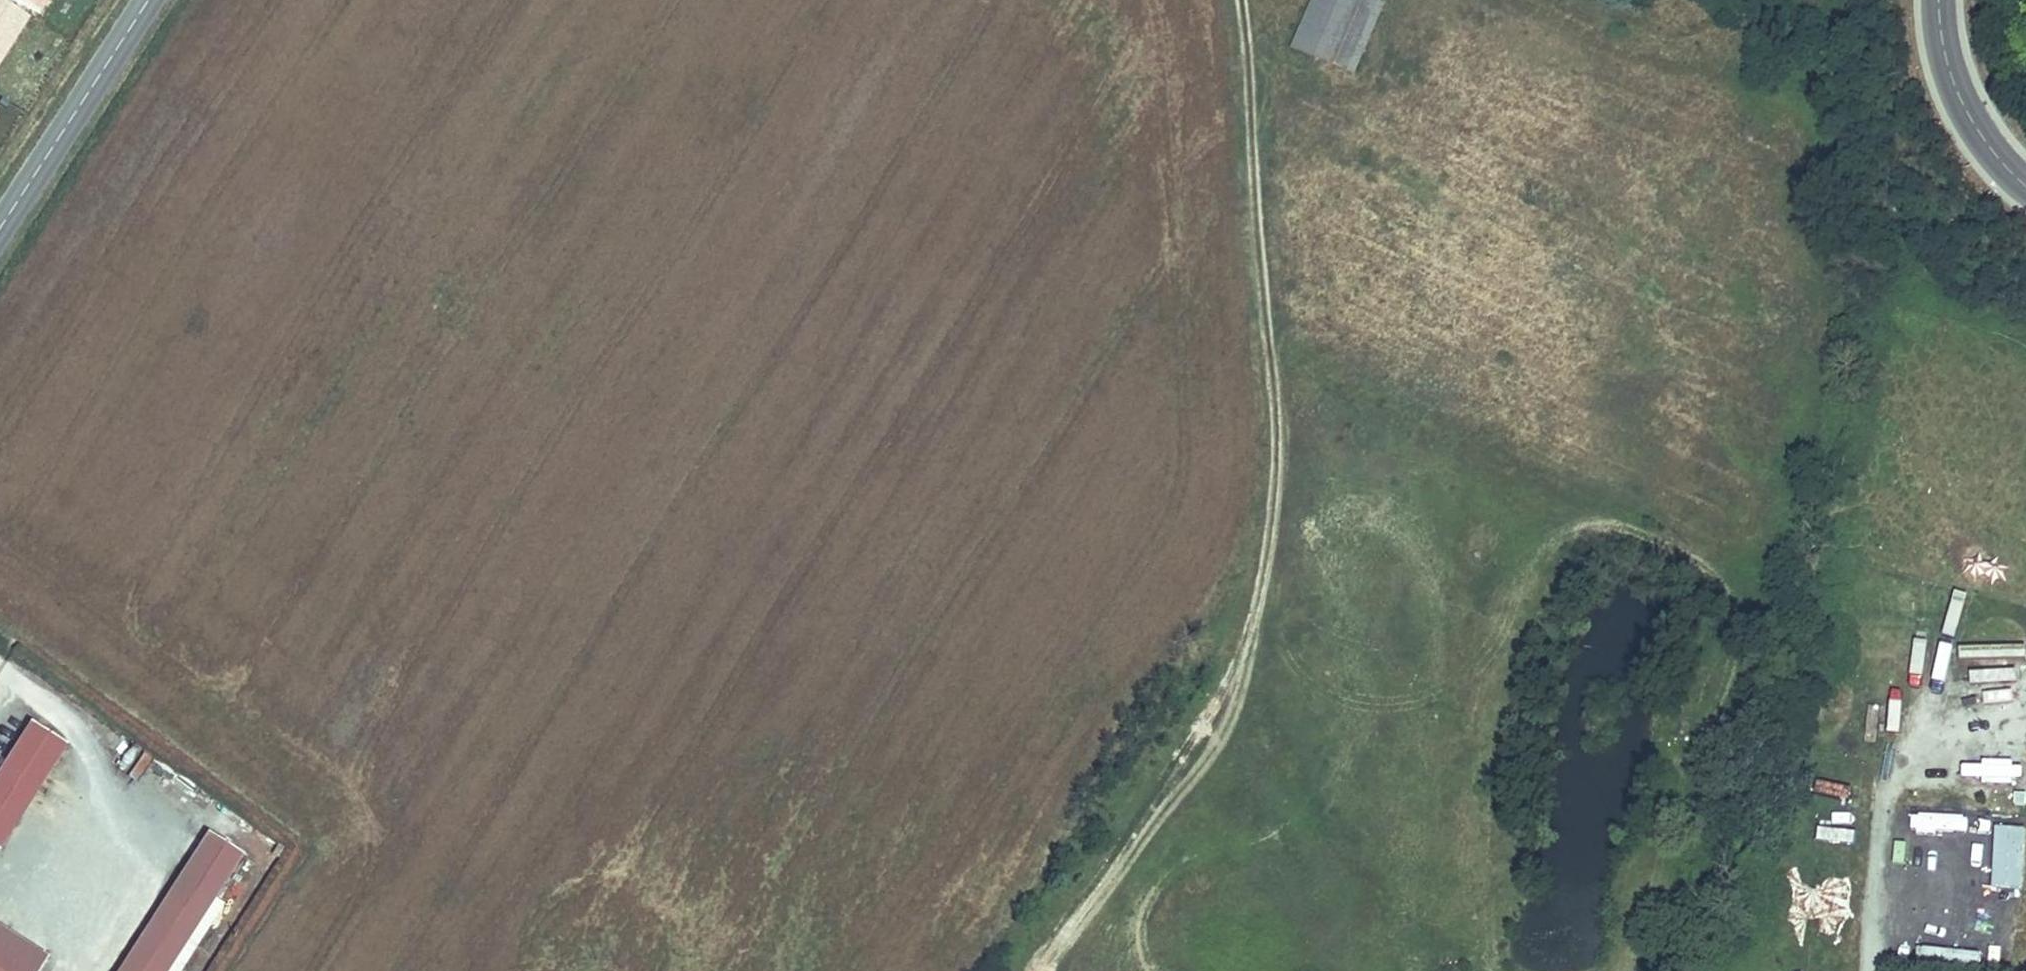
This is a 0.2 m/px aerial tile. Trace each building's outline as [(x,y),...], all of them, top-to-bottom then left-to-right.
[(1372,0),(1314,0),(1295,44),(1354,73),(1382,5),(1372,0)] [(67,751),(33,730),(0,780),(0,856),(67,751)] [(1991,889),(2022,891),(2024,829),(1994,828),(1991,889)] [(243,863),(209,840),(124,970),(173,970),(243,863)] [(47,965),(0,934),(0,970),(43,970),(47,965)]
